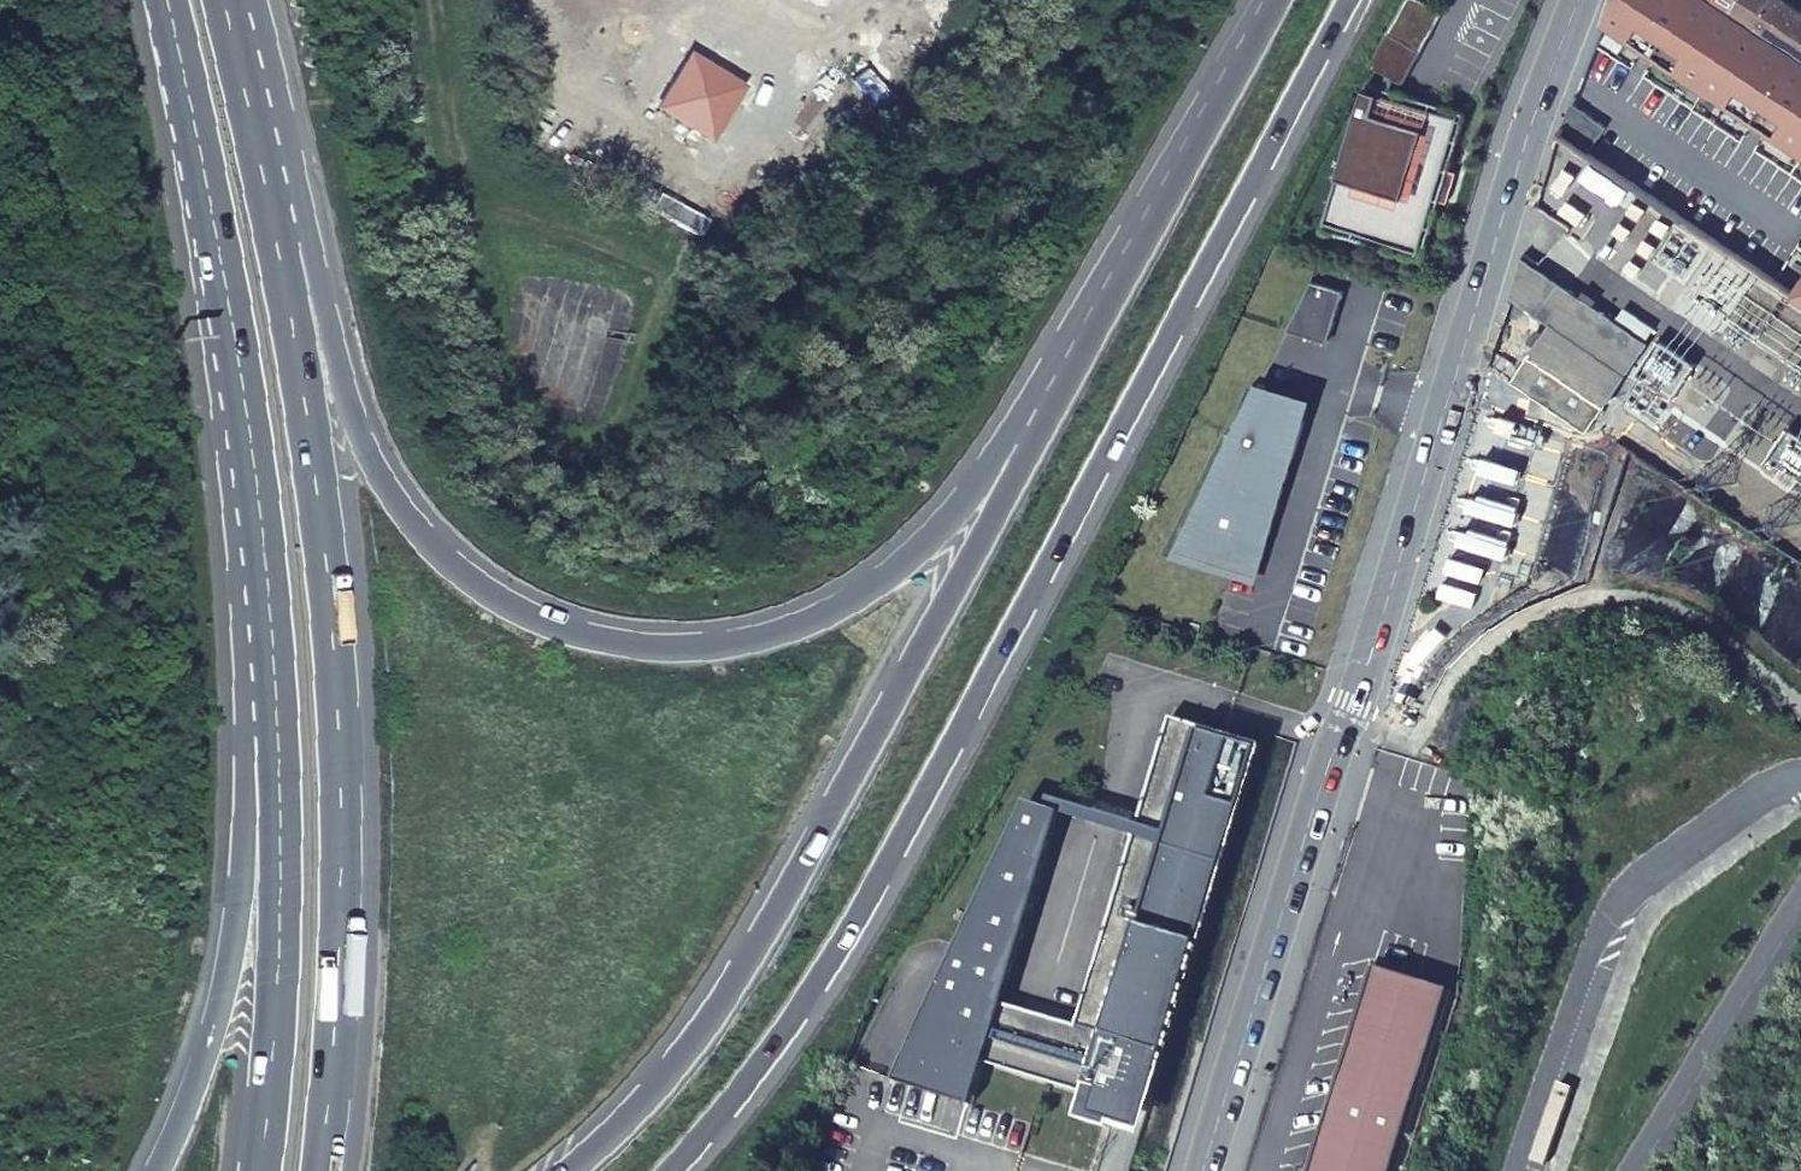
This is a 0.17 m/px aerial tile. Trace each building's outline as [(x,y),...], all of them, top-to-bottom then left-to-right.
[(1715,0),(1619,0),(1609,26),(1800,152),(1800,56),(1715,0)] [(1800,56),(1800,3),(1796,0),(1715,0),(1800,56)] [(1370,89),(1327,219),(1420,250),(1437,198),(1450,202),(1459,172),(1447,168),(1463,119),(1370,89)] [(1577,107),(1565,136),(1593,155),(1611,130),(1577,107)] [(1536,267),(1527,261),(1515,300),(1555,328),(1545,341),(1616,391),(1649,346),(1536,267)] [(1317,279),(1291,327),(1331,340),(1348,289),(1317,279)] [(1522,375),(1593,424),(1616,391),(1545,341),(1522,375)] [(1566,421),(1586,434),(1593,424),(1522,375),(1515,385),(1566,421)] [(1231,562),(1257,571),(1312,400),(1260,384),(1175,544),(1231,562)] [(1171,1053),(1264,746),(1207,729),(1209,725),(1178,715),(1094,986),(1108,991),(1097,1029),(1082,1024),(1007,1000),(1066,811),(1029,799),(971,989),(934,979),(902,1079),(980,1103),(993,1059),(1095,1091),(1086,1116),(1119,1127),(1122,1118),(1146,1044),(1171,1053)] [(1380,967),(1317,1170),(1393,1170),(1450,989),(1380,967)] [(1097,1029),(1108,991),(1094,986),(1082,1024),(1097,1029)] [(1146,1044),(1122,1118),(1147,1127),(1171,1053),(1146,1044)]
